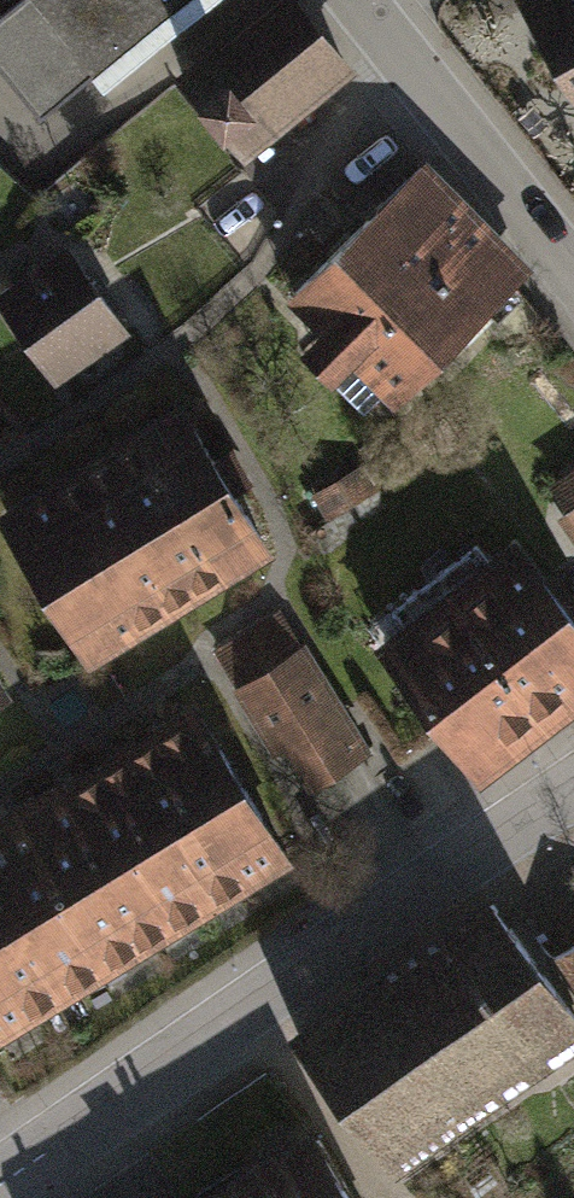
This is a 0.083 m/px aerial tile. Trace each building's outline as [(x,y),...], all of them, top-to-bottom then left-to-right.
[(0,15),(0,57),(42,109),(178,0),(19,0),(0,15)] [(191,78),(245,145),(344,67),(290,0),(289,0),(191,78)] [(569,81),(573,87),(573,0),(523,0),(569,81)] [(426,171),(309,284),(399,377),(517,263),(426,171)] [(127,327),(69,245),(5,290),(63,371),(127,327)] [(190,412),(24,512),(100,638),(266,538),(190,412)] [(401,642),(489,756),(573,691),(573,615),(523,549),(401,642)] [(366,746),(281,612),(217,652),(268,732),(292,718),(326,771),(366,746)] [(294,873),(214,724),(0,840),(0,1032),(294,873)] [(300,1038),(388,1160),(573,1027),(573,1017),(491,902),(300,1038)] [(553,958),(573,988),(573,943),(553,958)] [(316,1137),(213,1197),(352,1197),(316,1137)]
